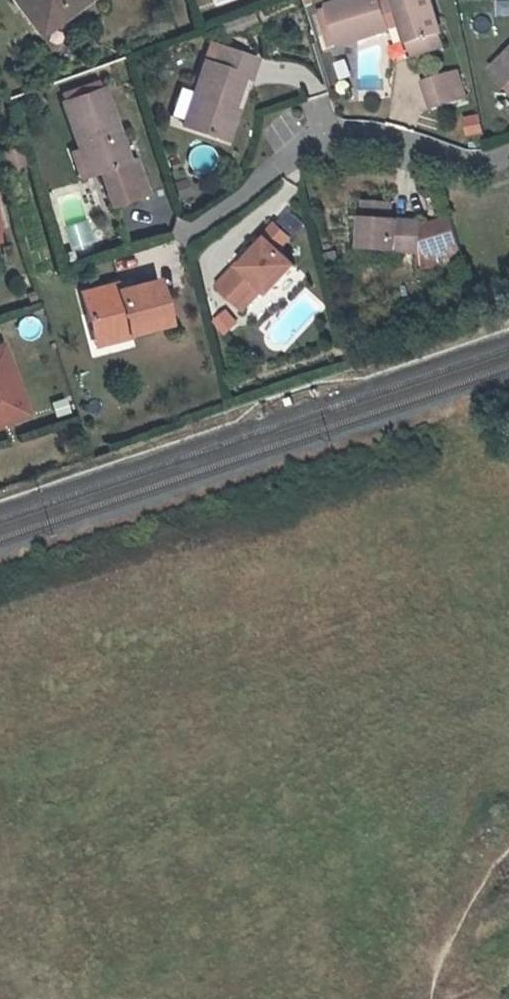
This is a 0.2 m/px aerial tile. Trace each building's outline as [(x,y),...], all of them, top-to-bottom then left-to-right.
[(44,36),(89,0),(15,0),(44,36)] [(347,46),(399,29),(398,27),(410,23),(411,26),(414,36),(417,44),(439,37),(443,49),(454,46),(440,0),(407,0),(392,5),(390,0),(357,0),(335,7),(343,31),(334,34),(338,49),(347,46)] [(420,57),(443,49),(439,37),(417,44),(420,57)] [(218,62),(209,59),(188,124),(228,138),(251,74),(259,76),(265,59),(225,45),(218,62)] [(500,69),(508,78),(508,61),(500,69)] [(463,102),(455,74),(430,81),(440,110),(463,102)] [(117,205),(153,192),(141,156),(132,159),(107,87),(67,101),(83,148),(77,151),(86,176),(92,175),(101,171),(106,170),(117,205)] [(468,138),(485,134),(481,114),(464,118),(468,138)] [(425,252),(425,267),(473,259),(460,217),(427,227),(427,222),(394,221),(395,203),(372,201),(368,247),(425,252)] [(250,266),(246,264),(225,286),(250,309),(270,288),(276,294),(303,265),(286,249),(296,237),(282,225),(270,237),(273,240),(260,255),(250,266)] [(67,262),(79,259),(77,251),(73,249),(64,252),(67,262)] [(256,252),(246,264),(250,266),(260,255),(256,252)] [(131,329),(133,334),(173,323),(162,280),(123,291),(117,292),(115,285),(86,293),(98,339),(131,329)] [(228,310),(212,321),(224,337),(240,326),(228,310)] [(134,337),(133,334),(131,329),(98,339),(100,346),(134,337)] [(30,416),(7,349),(0,351),(0,426),(30,416)]
